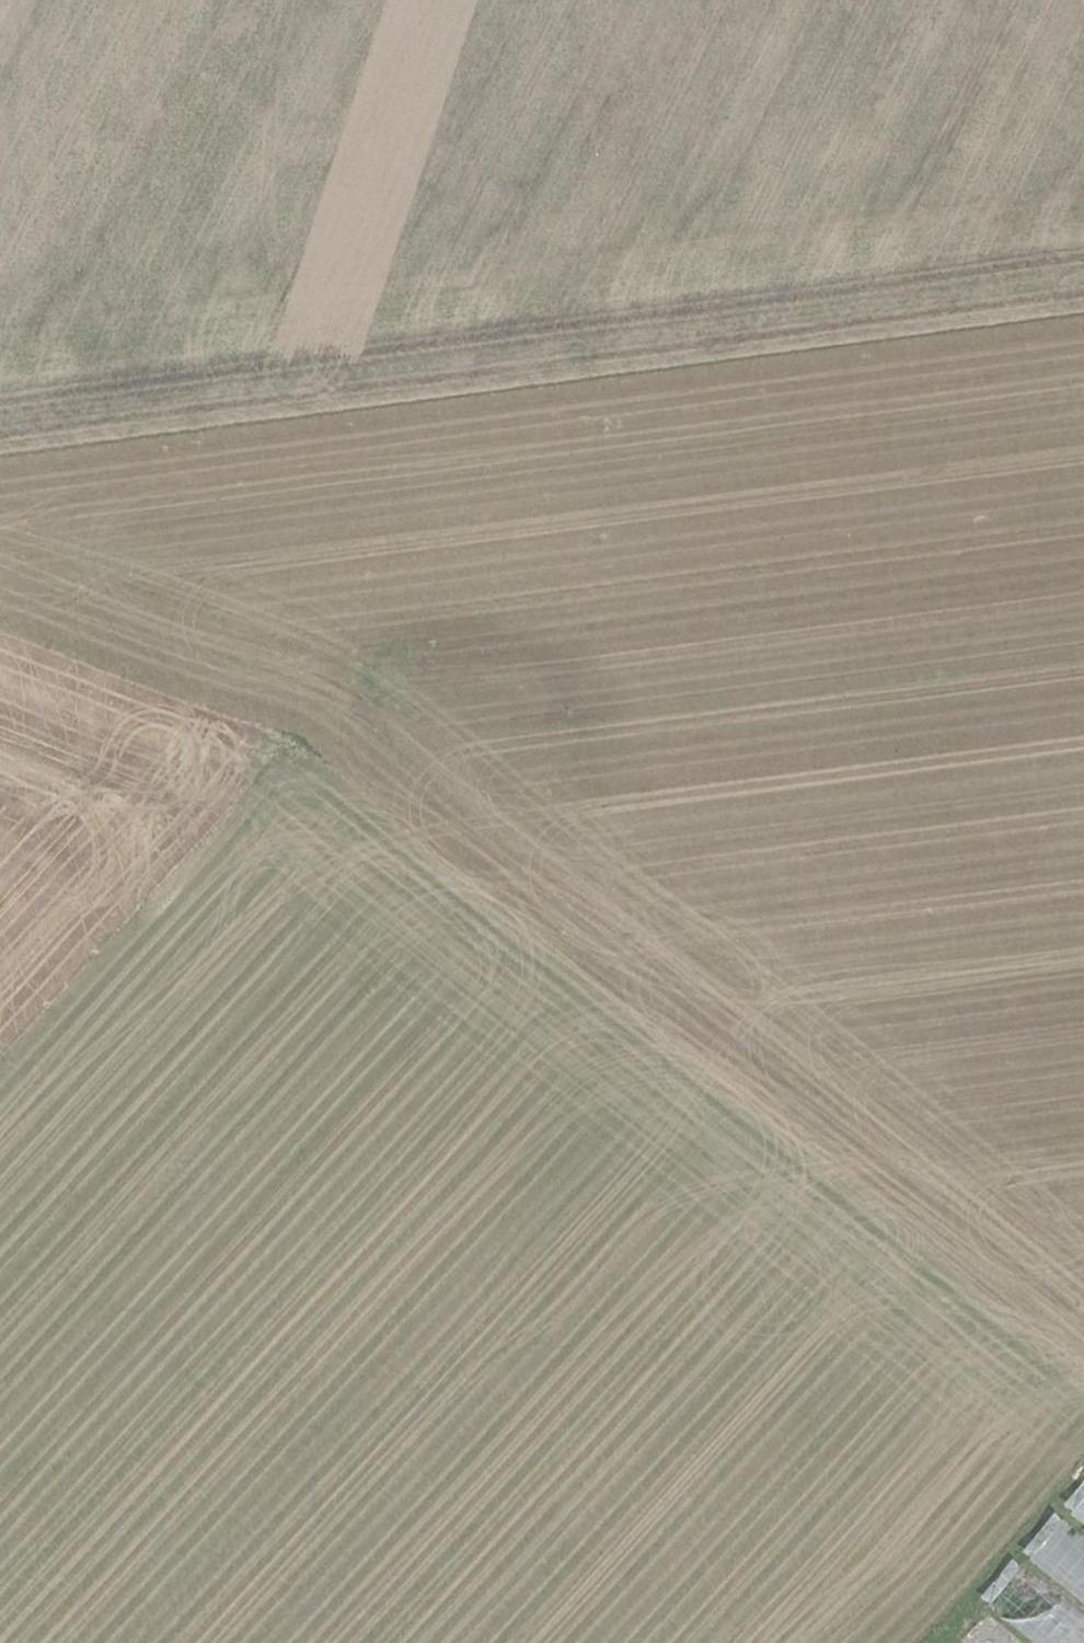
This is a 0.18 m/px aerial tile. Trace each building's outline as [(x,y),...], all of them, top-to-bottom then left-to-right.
[(1083,1520),(1083,1503),(1076,1514),(1083,1520)] [(1083,1594),(1083,1533),(1064,1517),(1034,1555),(1083,1594)] [(1041,1642),(1083,1642),(1083,1616),(1021,1566),(991,1604),(1041,1642)] [(956,1642),(987,1642),(970,1628),(956,1642)]
